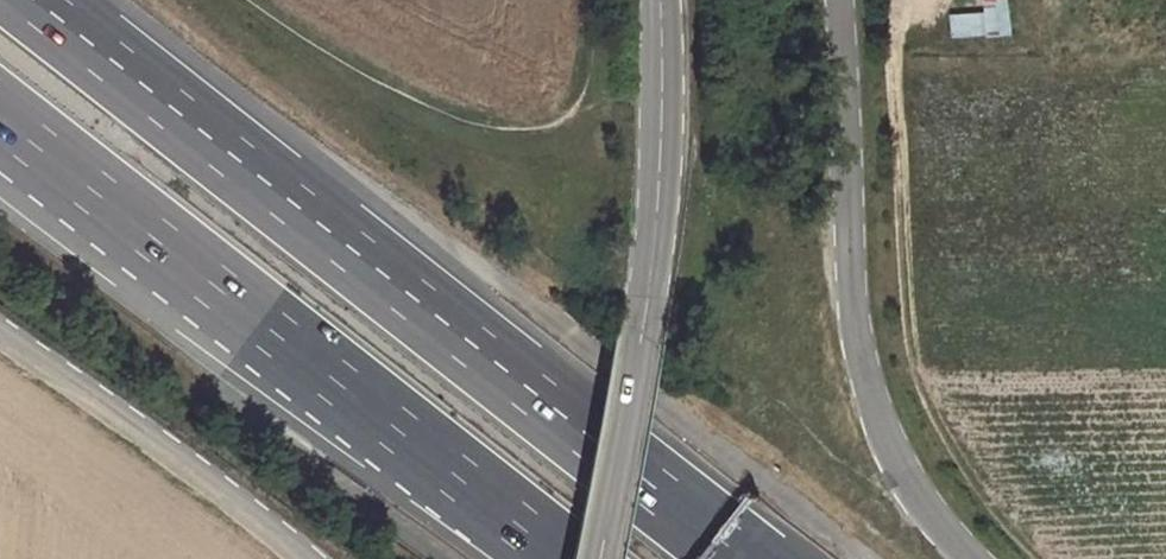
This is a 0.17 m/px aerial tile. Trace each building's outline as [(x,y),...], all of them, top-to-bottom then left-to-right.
[(985,12),(952,15),(954,36),(1012,30),(1009,0),(984,0),(985,12)]
